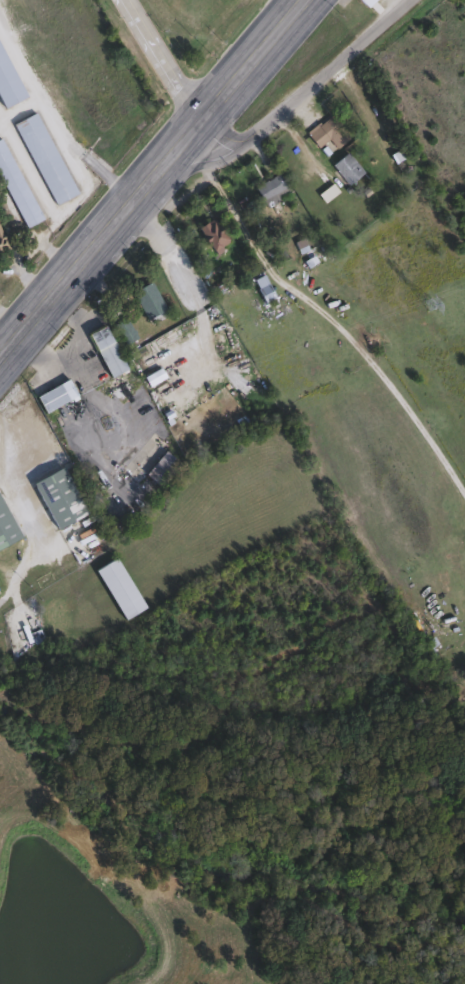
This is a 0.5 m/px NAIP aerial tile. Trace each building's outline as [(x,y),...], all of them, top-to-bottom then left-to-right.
[(1,108),(0,106),(0,47),(24,97),(1,108)] [(74,194),(52,205),(12,122),(35,111),(74,194)] [(327,138),(315,147),(304,131),(331,113),(347,138),(333,147),(327,138)] [(22,227),(0,181),(0,137),(1,137),(40,219),(22,227)] [(329,163),(346,151),(362,172),(345,184),(329,163)] [(253,187),(277,173),(289,194),(265,207),(253,187)] [(197,226),(214,217),(229,244),(211,253),(197,226)] [(252,279),(263,274),(274,297),(263,302),(252,279)] [(145,318),(130,292),(149,281),(164,308),(145,318)] [(136,336),(125,343),(112,325),(123,317),(136,336)] [(87,332),(104,324),(124,369),(107,376),(87,332)] [(43,412),(34,395),(66,378),(75,396),(43,412)] [(158,486),(143,472),(164,450),(179,465),(158,486)] [(62,467),(84,514),(53,528),(32,481),(62,467)] [(19,537),(0,546),(0,500),(19,537)] [(94,569),(114,557),(143,606),(122,618),(94,569)] [(417,644),(423,639),(434,653),(428,658),(417,644)]
